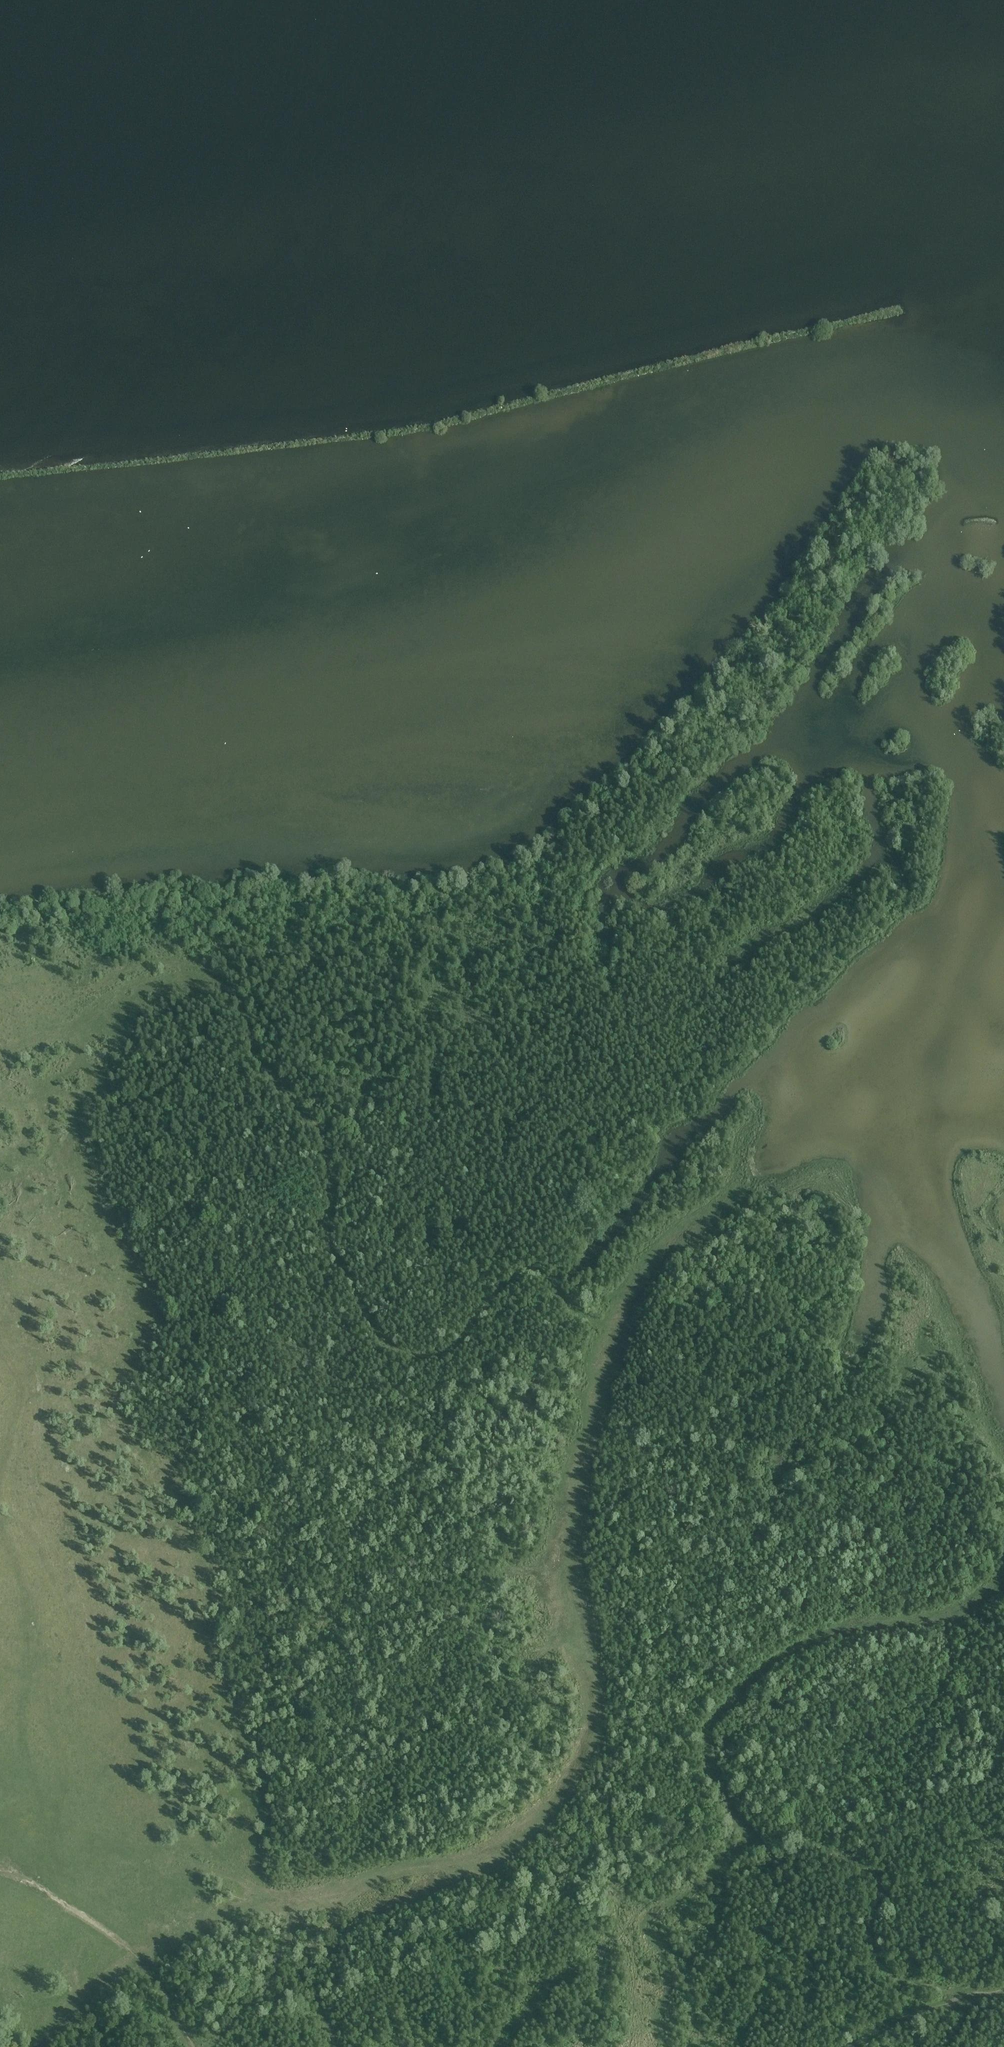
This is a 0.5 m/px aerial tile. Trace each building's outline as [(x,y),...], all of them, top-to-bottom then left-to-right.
[(810,1860),(821,1858),(819,1849),(812,1850),(813,1857),(810,1857),(810,1860)]
